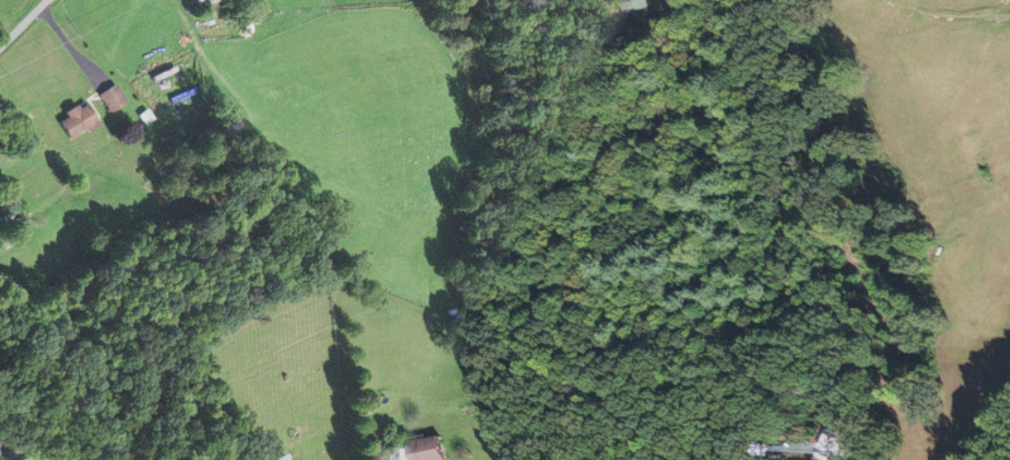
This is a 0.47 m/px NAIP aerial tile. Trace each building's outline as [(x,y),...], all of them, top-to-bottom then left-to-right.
[(98,94),(110,113),(125,103),(113,84),(98,94)] [(97,124),(82,101),(54,119),(69,141),(97,124)] [(440,435),(409,442),(412,459),(445,459),(440,435)]
